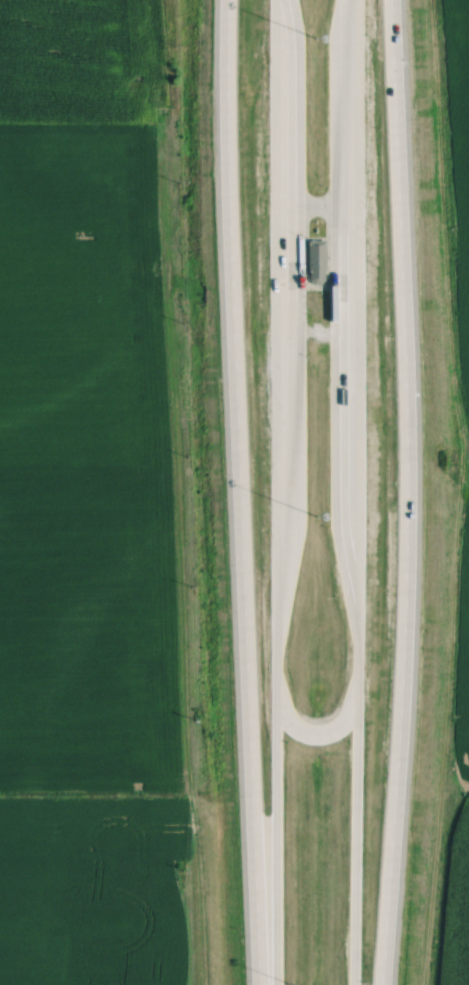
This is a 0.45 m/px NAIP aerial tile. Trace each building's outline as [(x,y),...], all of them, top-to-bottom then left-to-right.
[(324,280),(324,241),(313,241),(313,280),(324,280)]
